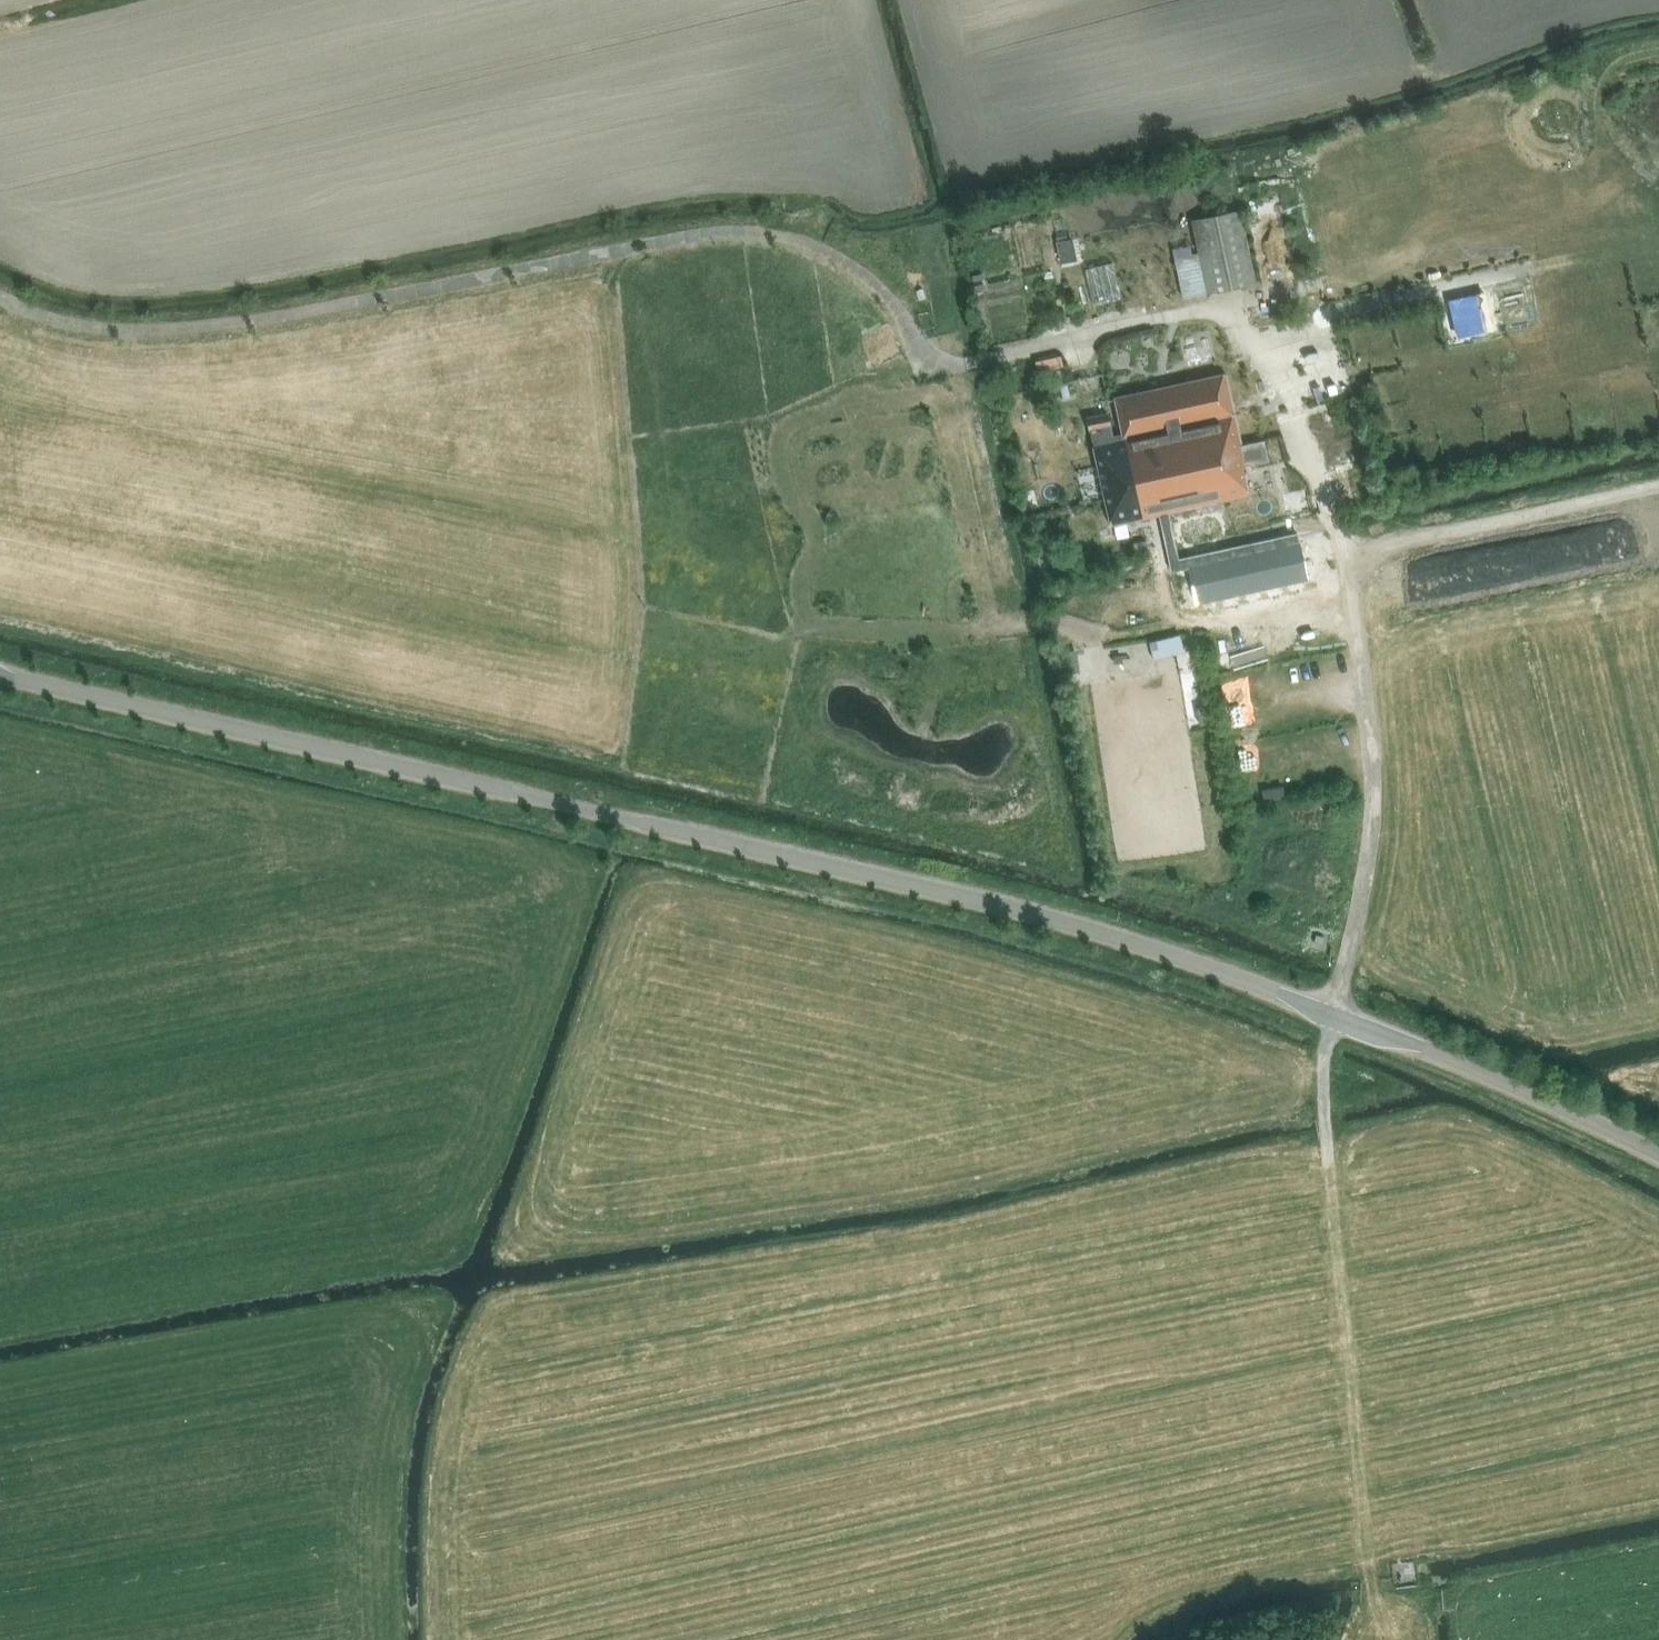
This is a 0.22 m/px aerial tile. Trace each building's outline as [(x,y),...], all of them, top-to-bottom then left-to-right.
[(1196,238),(1171,243),(1183,298),(1256,283),(1240,209),(1192,219),(1196,238)] [(1073,237),(1056,241),(1061,263),(1078,259),(1073,237)] [(1448,296),(1456,333),(1495,325),(1487,288),(1448,296)] [(1108,411),(1085,416),(1109,526),(1143,518),(1154,563),(1262,538),(1253,494),(1249,495),(1245,474),(1248,473),(1247,465),(1269,460),(1265,440),(1242,445),(1227,374),(1116,398),(1121,425),(1123,434),(1114,436),(1112,427),(1108,411)] [(1144,539),(1132,542),(1135,553),(1146,550),(1144,539)]
